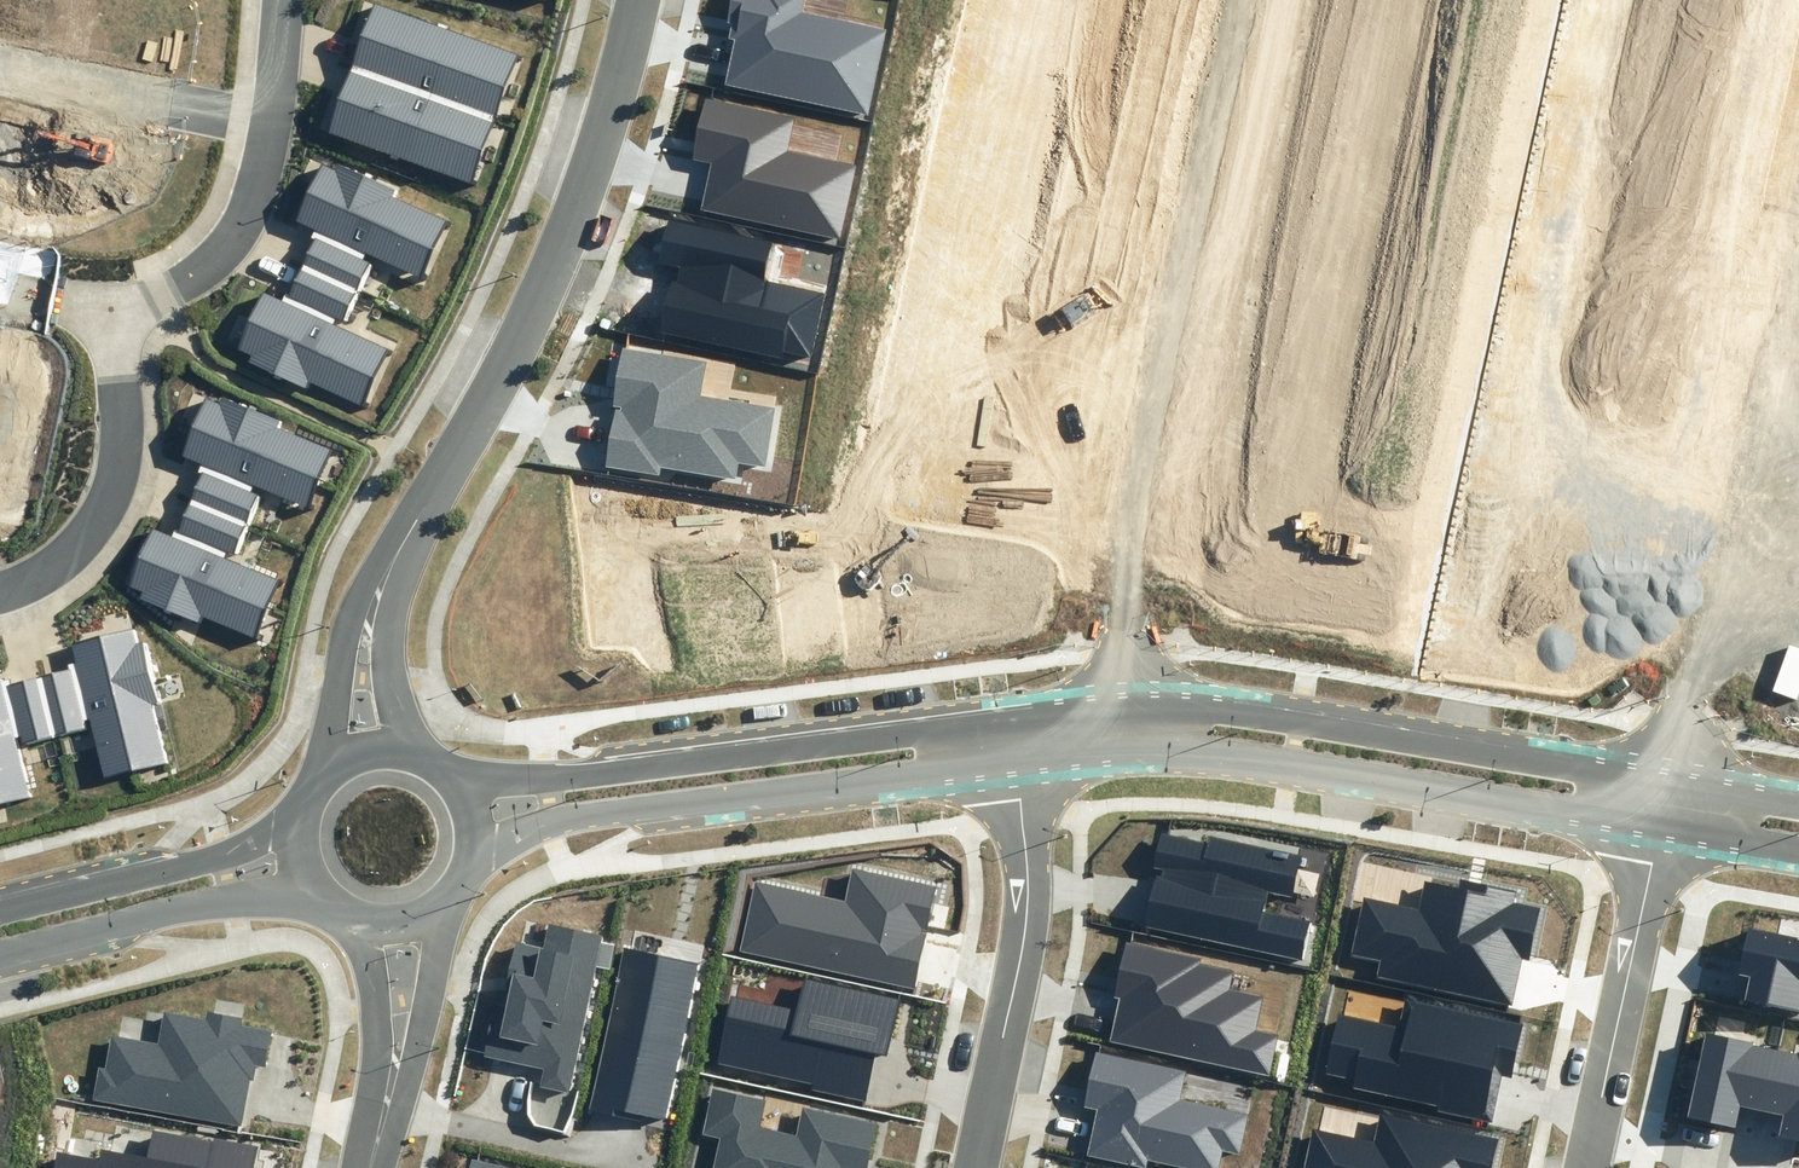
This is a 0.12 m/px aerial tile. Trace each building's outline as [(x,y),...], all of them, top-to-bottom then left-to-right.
[(726,85),(867,115),(886,30),(801,11),(803,0),(732,0),(727,22),(732,23),(729,36),(736,38),(726,85)] [(372,7),(351,71),(497,120),(518,56),(372,7)] [(351,71),(329,134),(475,183),(497,120),(351,71)] [(712,163),(703,209),(839,238),(855,166),(788,152),(795,117),(705,98),(692,159),(712,163)] [(316,232),(303,262),(358,287),(372,257),(420,279),(447,220),(393,196),(396,191),(339,165),(335,172),(319,165),(293,221),(316,232)] [(672,285),(661,333),(785,361),(787,355),(813,361),(829,290),(774,278),(781,247),(670,222),(662,260),(684,265),(679,286),(672,285)] [(358,287),(303,262),(283,302),(262,293),(236,351),(248,356),(248,362),(307,389),(309,384),(366,409),(393,348),(342,325),(358,287)] [(605,467),(660,476),(661,467),(737,479),(739,465),(768,469),(779,405),(703,393),(708,362),(623,348),(614,406),(621,407),(621,410),(615,409),(605,467)] [(202,463),(188,493),(243,518),(258,485),(310,509),(337,450),(283,426),(286,421),(229,395),(225,402),(209,395),(182,454),(202,463)] [(246,520),(188,493),(171,527),(154,520),(126,581),(138,587),(138,593),(197,620),(199,615),(256,641),(284,579),(230,554),(246,520)] [(75,664),(43,672),(57,730),(92,722),(105,777),(168,763),(155,706),(160,705),(146,644),(138,645),(133,628),(70,643),(75,664)] [(43,672),(5,680),(1,662),(0,662),(0,809),(34,801),(20,743),(57,734),(43,672)] [(1144,928),(1306,963),(1315,919),(1267,908),(1270,894),(1294,899),(1303,858),(1211,838),(1210,845),(1161,834),(1154,867),(1164,869),(1162,877),(1156,876),(1144,928)] [(846,902),(755,882),(740,951),(914,989),(937,887),(853,869),(846,902)] [(1378,975),(1510,1004),(1523,947),(1532,949),(1542,908),(1514,902),(1517,891),(1460,879),(1458,887),(1425,880),(1418,912),(1365,900),(1353,955),(1381,961),(1378,975)] [(542,1086),(569,1091),(594,966),(609,969),(615,943),(603,941),(605,934),(548,922),(543,947),(515,942),(502,1007),(496,1006),(486,1055),(546,1067),(542,1086)] [(1798,1011),(1798,938),(1749,927),(1739,973),(1750,976),(1745,999),(1798,1011)] [(1110,1041),(1268,1074),(1276,1037),(1254,1032),(1261,997),(1229,990),(1233,971),(1200,964),(1202,957),(1126,941),(1114,997),(1119,999),(1110,1041)] [(698,965),(622,948),(589,1110),(642,1122),(643,1115),(665,1119),(698,965)] [(899,1000),(805,980),(798,1012),(733,998),(719,1063),(812,1083),(811,1090),(866,1102),(876,1054),(887,1056),(899,1000)] [(1518,1053),(1524,1023),(1404,999),(1398,1026),(1338,1013),(1326,1072),(1355,1078),(1352,1088),(1436,1105),(1435,1110),(1484,1120),(1499,1049),(1518,1053)] [(93,1099),(242,1128),(251,1081),(255,1082),(257,1068),(268,1070),(275,1033),(239,1026),(240,1020),(209,1013),(207,1022),(165,1014),(159,1047),(113,1038),(107,1070),(99,1069),(93,1099)] [(1765,1112),(1779,1051),(1752,1045),(1753,1042),(1706,1032),(1687,1117),(1737,1127),(1741,1107),(1765,1112)] [(1779,1051),(1765,1112),(1784,1116),(1779,1136),(1798,1140),(1798,1052),(1797,1055),(1779,1051)] [(1146,1167),(1147,1159),(1188,1167),(1220,1167),(1223,1152),(1240,1156),(1249,1114),(1181,1099),(1187,1071),(1096,1052),(1085,1107),(1097,1109),(1087,1155),(1146,1167)] [(712,1087),(702,1135),(720,1139),(714,1167),(868,1167),(877,1123),(802,1108),(796,1135),(760,1128),(766,1098),(712,1087)] [(1499,1138),(1380,1113),(1374,1142),(1312,1128),(1303,1167),(1492,1167),(1499,1138)] [(56,1167),(255,1167),(259,1146),(214,1138),(213,1142),(153,1131),(148,1160),(103,1152),(101,1161),(58,1154),(56,1167)] [(471,1159),(470,1167),(513,1167),(471,1159)]
